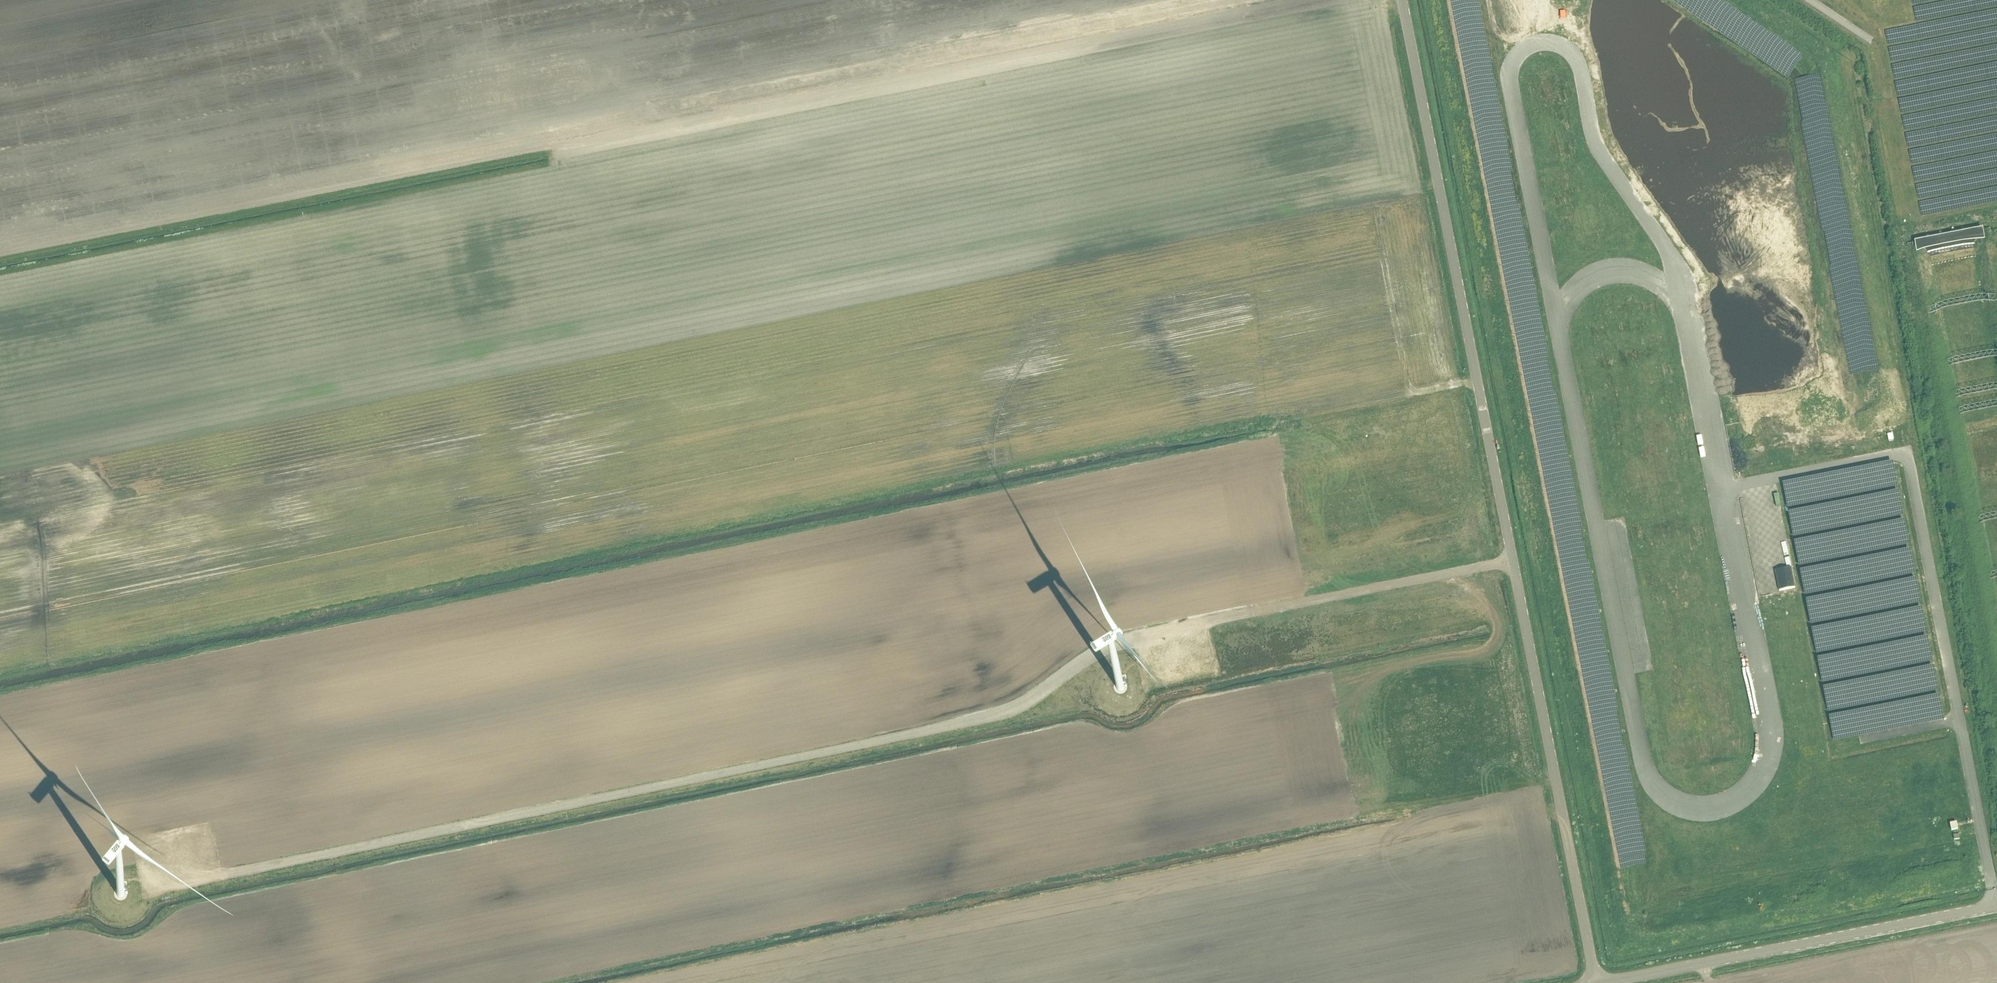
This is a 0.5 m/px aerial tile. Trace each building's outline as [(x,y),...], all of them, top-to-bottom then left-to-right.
[(1978,230),(1909,239),(1911,251),(1980,242),(1978,230)] [(1835,473),(1779,483),(1784,511),(1790,538),(1841,528),(1836,501),(1835,501),(1832,485),(1837,484),(1835,473)] [(1791,542),(1796,566),(1827,560),(1824,548),(1822,548),(1819,536),(1791,542)] [(1775,571),(1780,592),(1795,589),(1791,568),(1775,571)] [(1811,593),(1808,578),(1813,577),(1811,570),(1797,572),(1801,595),(1811,593)] [(1822,645),(1816,645),(1815,637),(1819,636),(1819,635),(1814,635),(1813,630),(1810,630),(1813,653),(1823,652),(1822,645)] [(1125,689),(1125,688),(1125,687),(1124,687),(1124,686),(1123,686),(1123,685),(1122,685),(1121,685),(1120,685),(1119,685),(1119,686),(1118,686),(1118,687),(1117,687),(1117,688),(1117,689),(1117,690),(1117,691),(1118,691),(1118,692),(1119,692),(1119,693),(1120,693),(1121,693),(1122,693),(1123,693),(1123,692),(1124,692),(1124,691),(1125,691),(1125,690),(1125,689)] [(1956,822),(1947,824),(1948,830),(1957,829),(1956,822)] [(125,895),(125,894),(125,893),(124,893),(124,892),(123,892),(123,891),(122,891),(121,891),(120,891),(119,891),(119,892),(118,892),(118,893),(117,893),(117,894),(117,895),(117,896),(117,897),(118,897),(118,898),(119,898),(119,899),(120,899),(121,899),(122,899),(123,899),(123,898),(124,898),(124,897),(125,897),(125,896),(125,895)]
